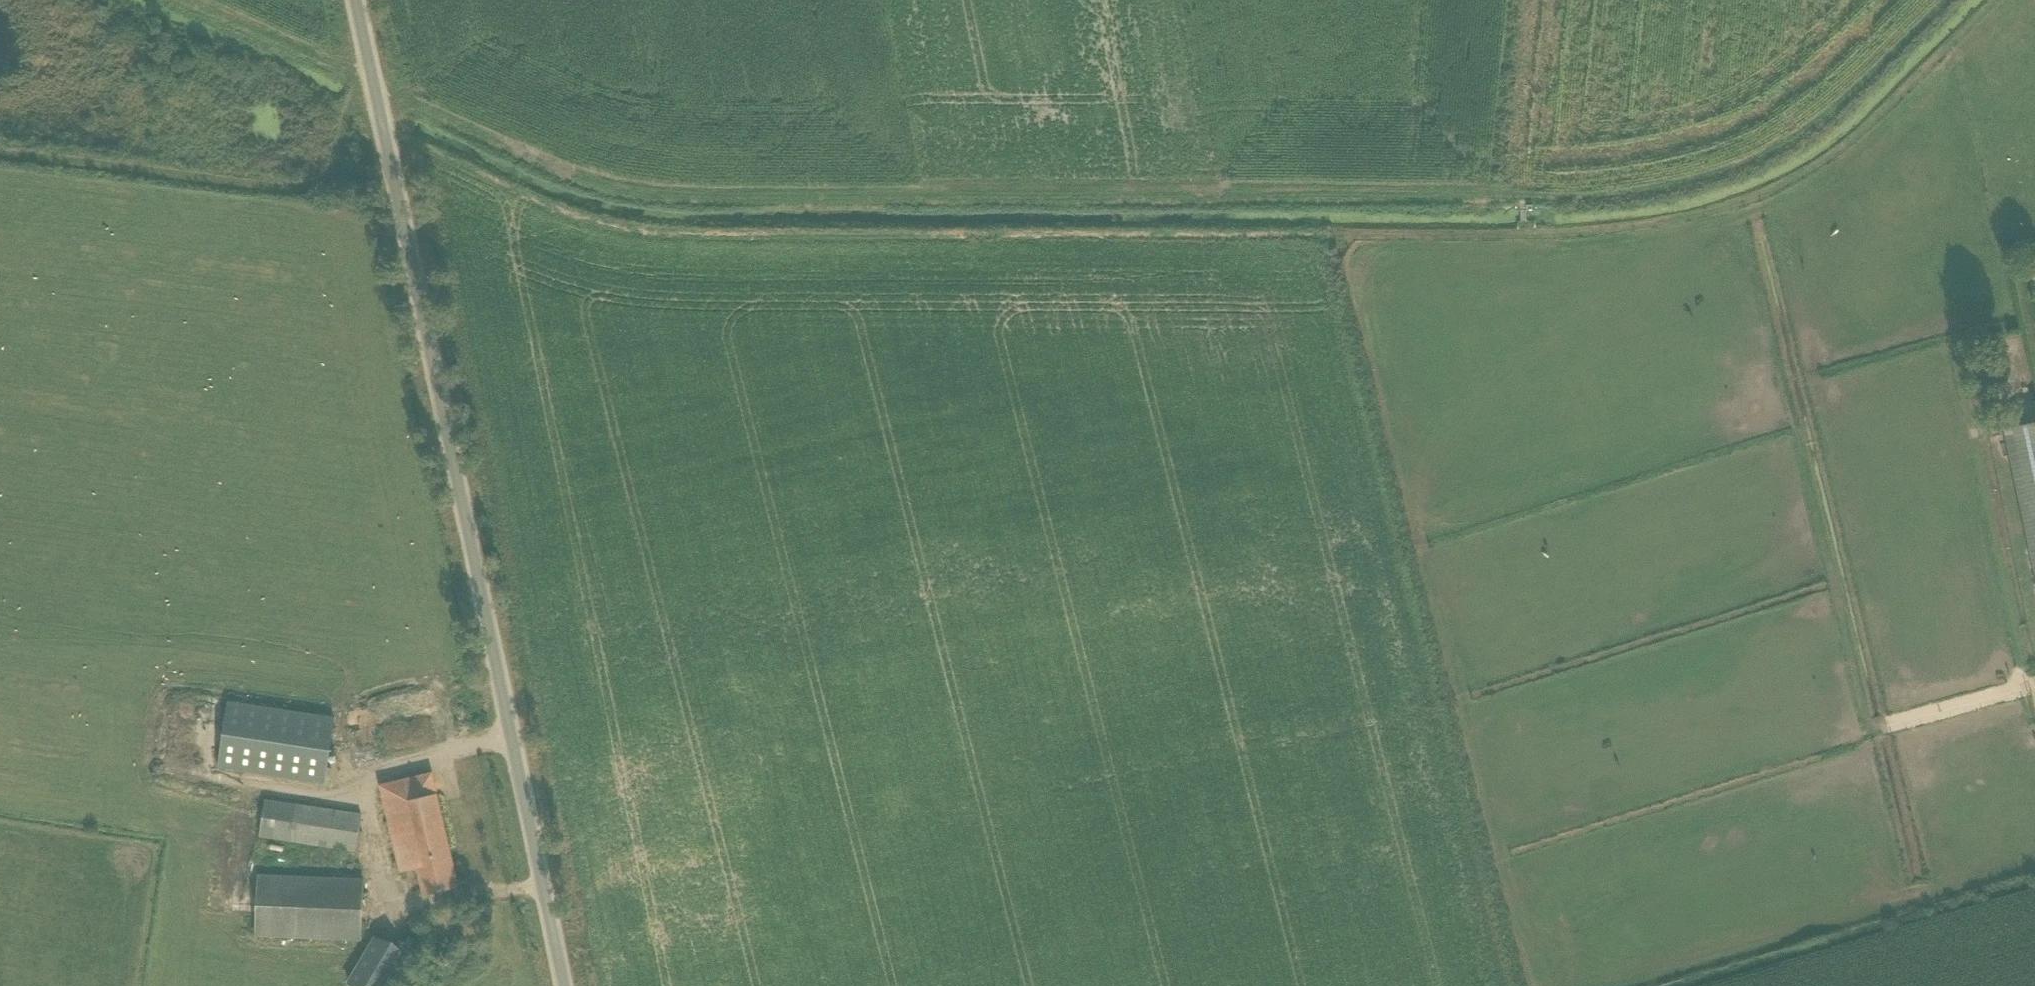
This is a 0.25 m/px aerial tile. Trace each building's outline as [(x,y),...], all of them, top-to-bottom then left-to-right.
[(2007,429),(2034,558),(2034,423),(2007,429)] [(227,700),(218,768),(325,786),(336,717),(227,700)] [(424,894),(458,886),(431,774),(381,785),(401,870),(418,867),(424,894)] [(265,799),(260,837),(357,851),(362,814),(265,799)] [(365,878),(258,874),(255,936),(362,943),(365,878)] [(361,985),(387,985),(406,955),(379,935),(349,978),(361,985)]
